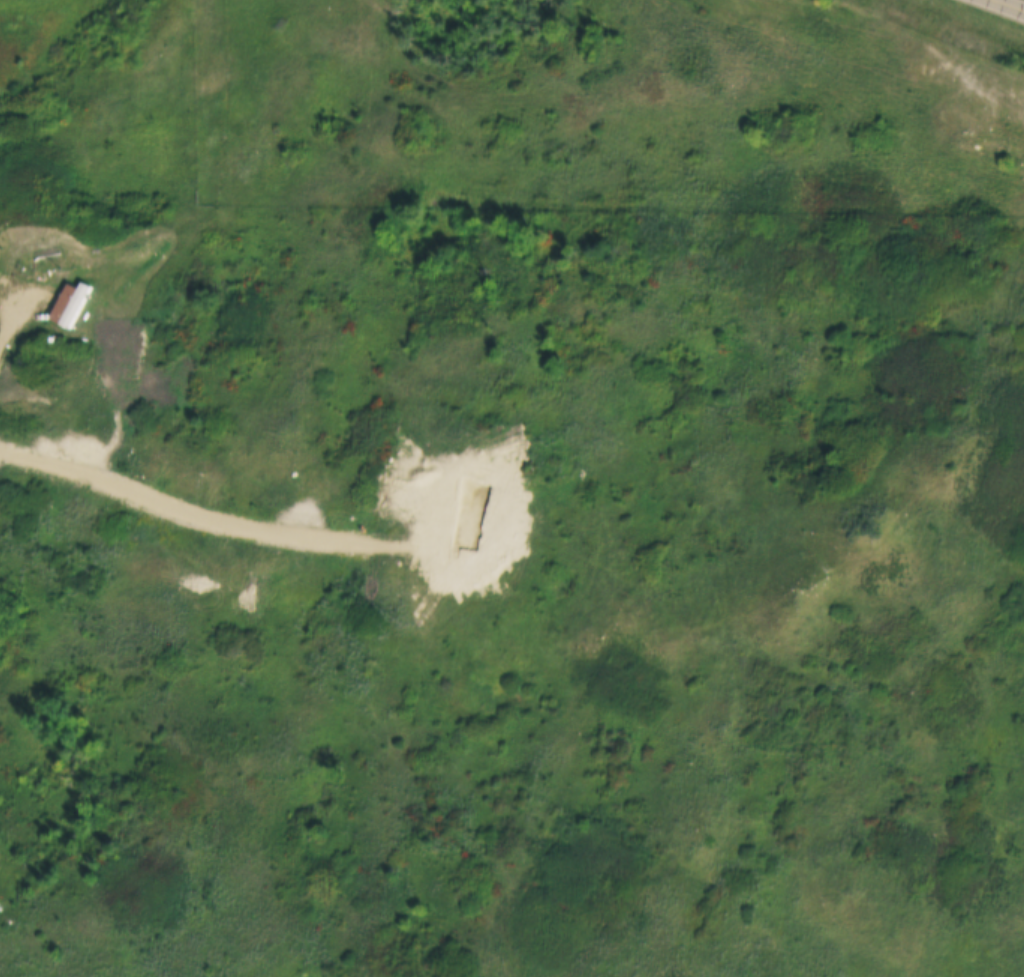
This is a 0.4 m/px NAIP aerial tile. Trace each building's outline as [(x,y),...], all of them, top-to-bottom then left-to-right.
[(91,286),(70,327),(60,322),(81,281),(91,286)]
